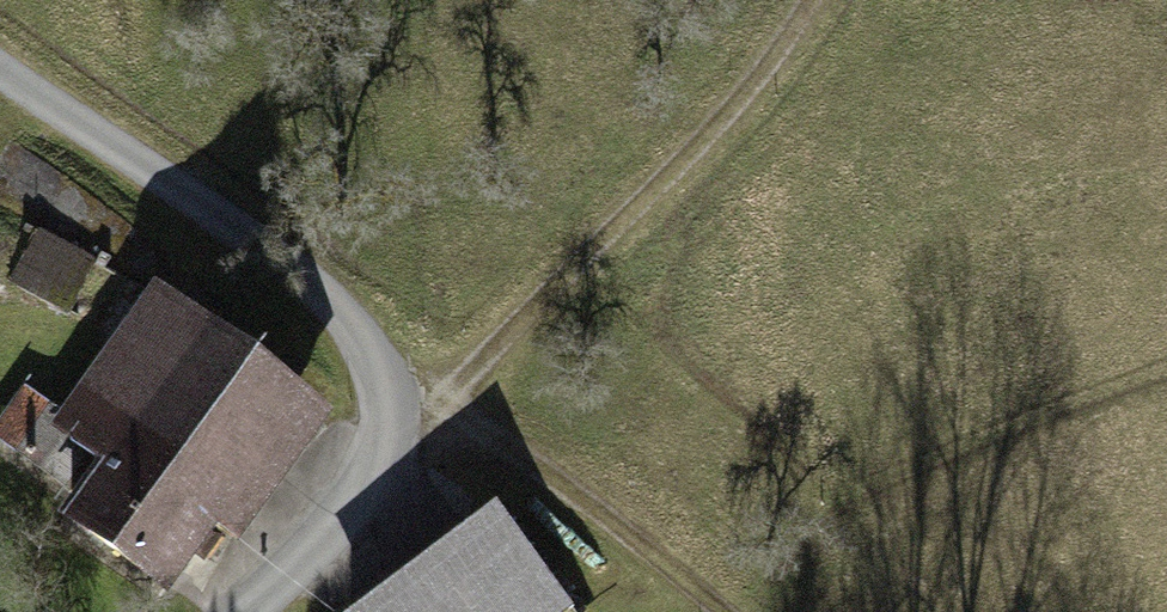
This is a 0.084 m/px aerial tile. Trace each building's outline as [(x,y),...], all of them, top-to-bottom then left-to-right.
[(344,398),(174,281),(70,432),(130,473),(93,528),(203,603),(344,398)] [(370,611),(586,611),(520,513),(370,611)]
